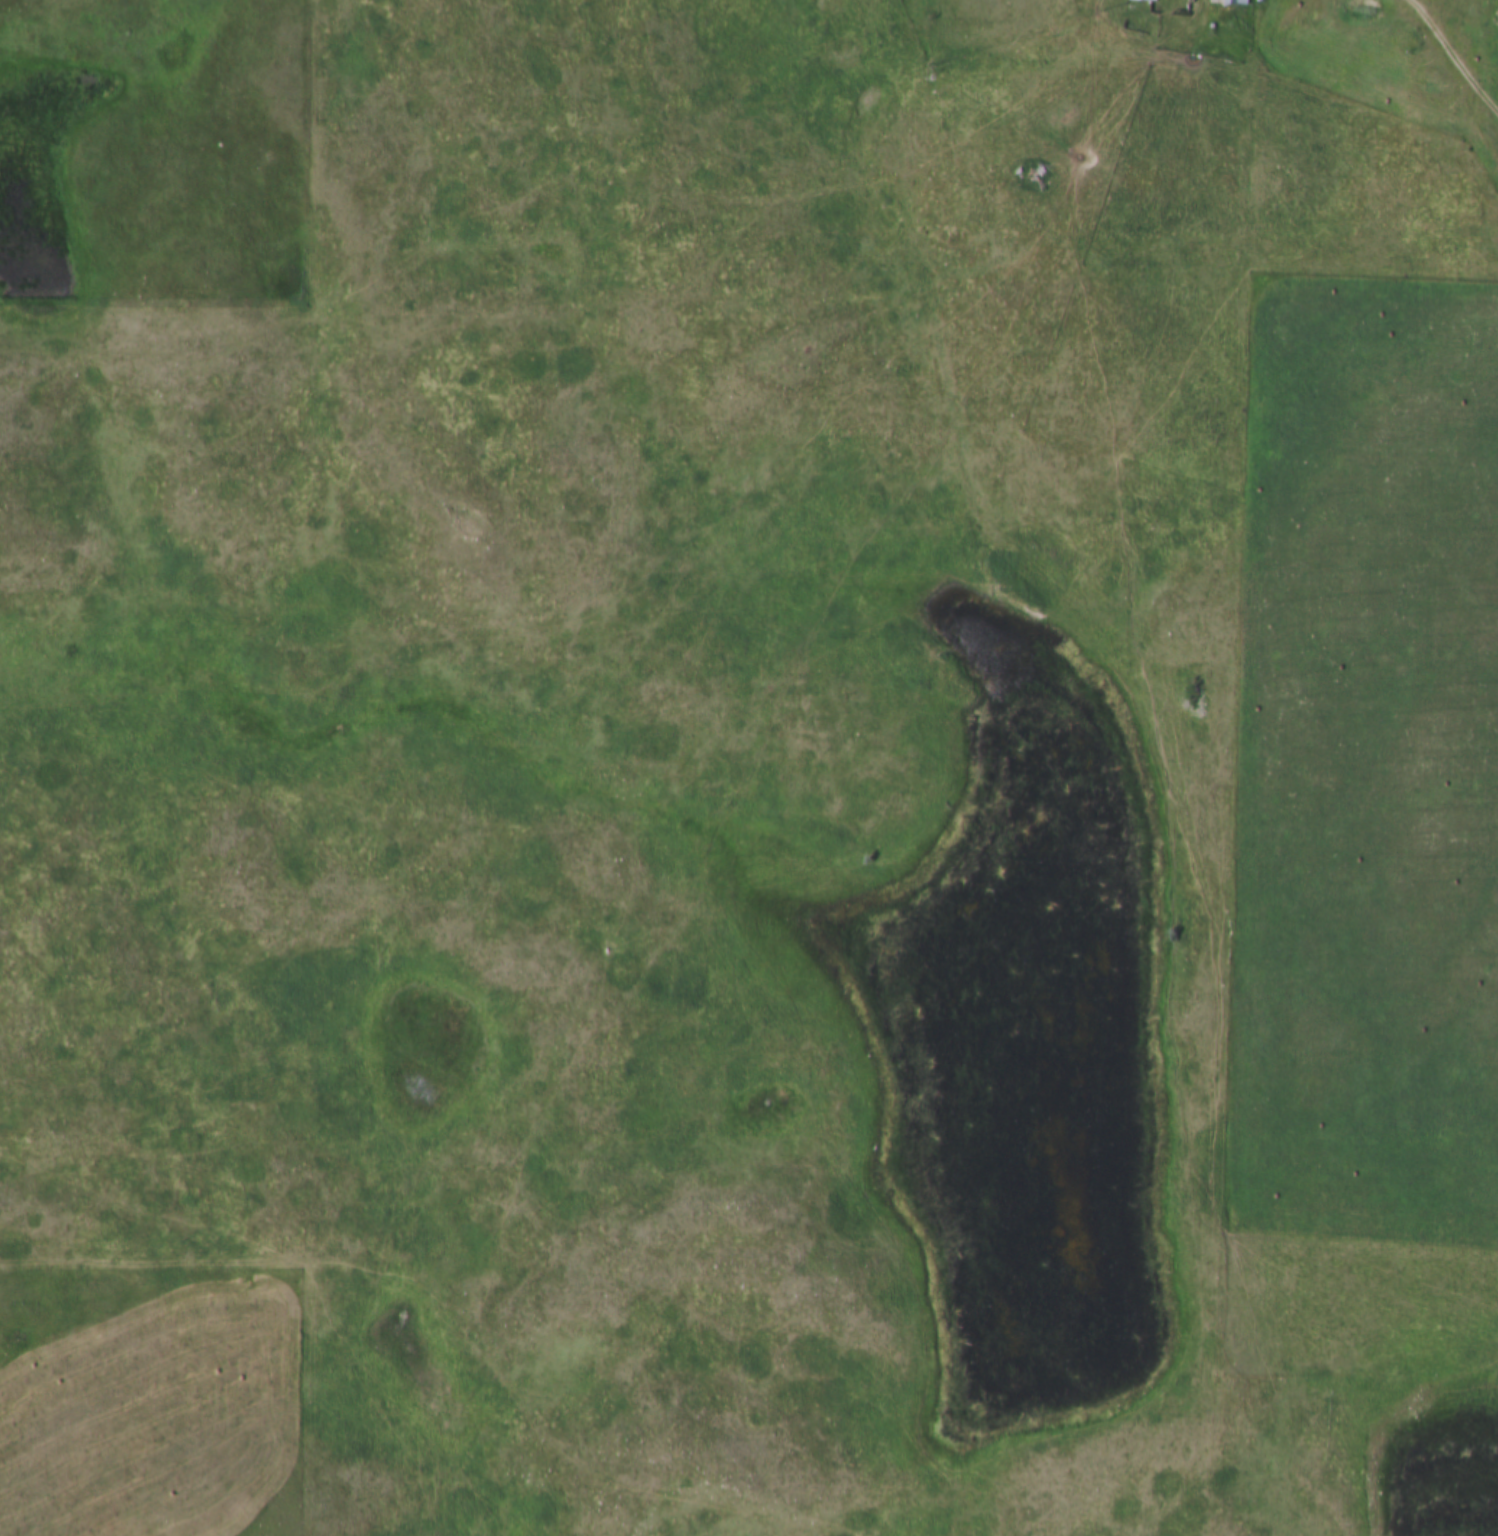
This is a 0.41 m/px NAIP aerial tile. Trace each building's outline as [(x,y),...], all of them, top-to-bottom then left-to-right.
[(1375,0),(1352,0),(1352,17),(1375,17),(1375,0)] [(1425,90),(1439,93),(1442,80),(1427,77),(1425,90)]
